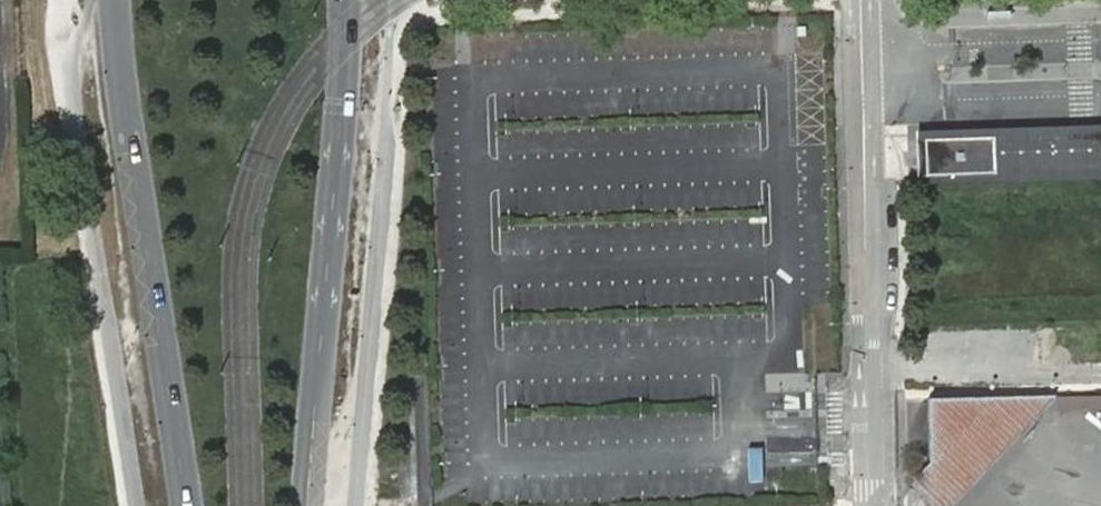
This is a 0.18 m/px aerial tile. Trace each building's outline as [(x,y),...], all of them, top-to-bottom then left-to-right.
[(919,129),(920,183),(1100,178),(1100,124),(919,129)] [(931,398),(932,460),(910,483),(933,505),(950,505),(1053,396),(931,398)] [(817,436),(783,437),(783,451),(817,450),(817,436)]
